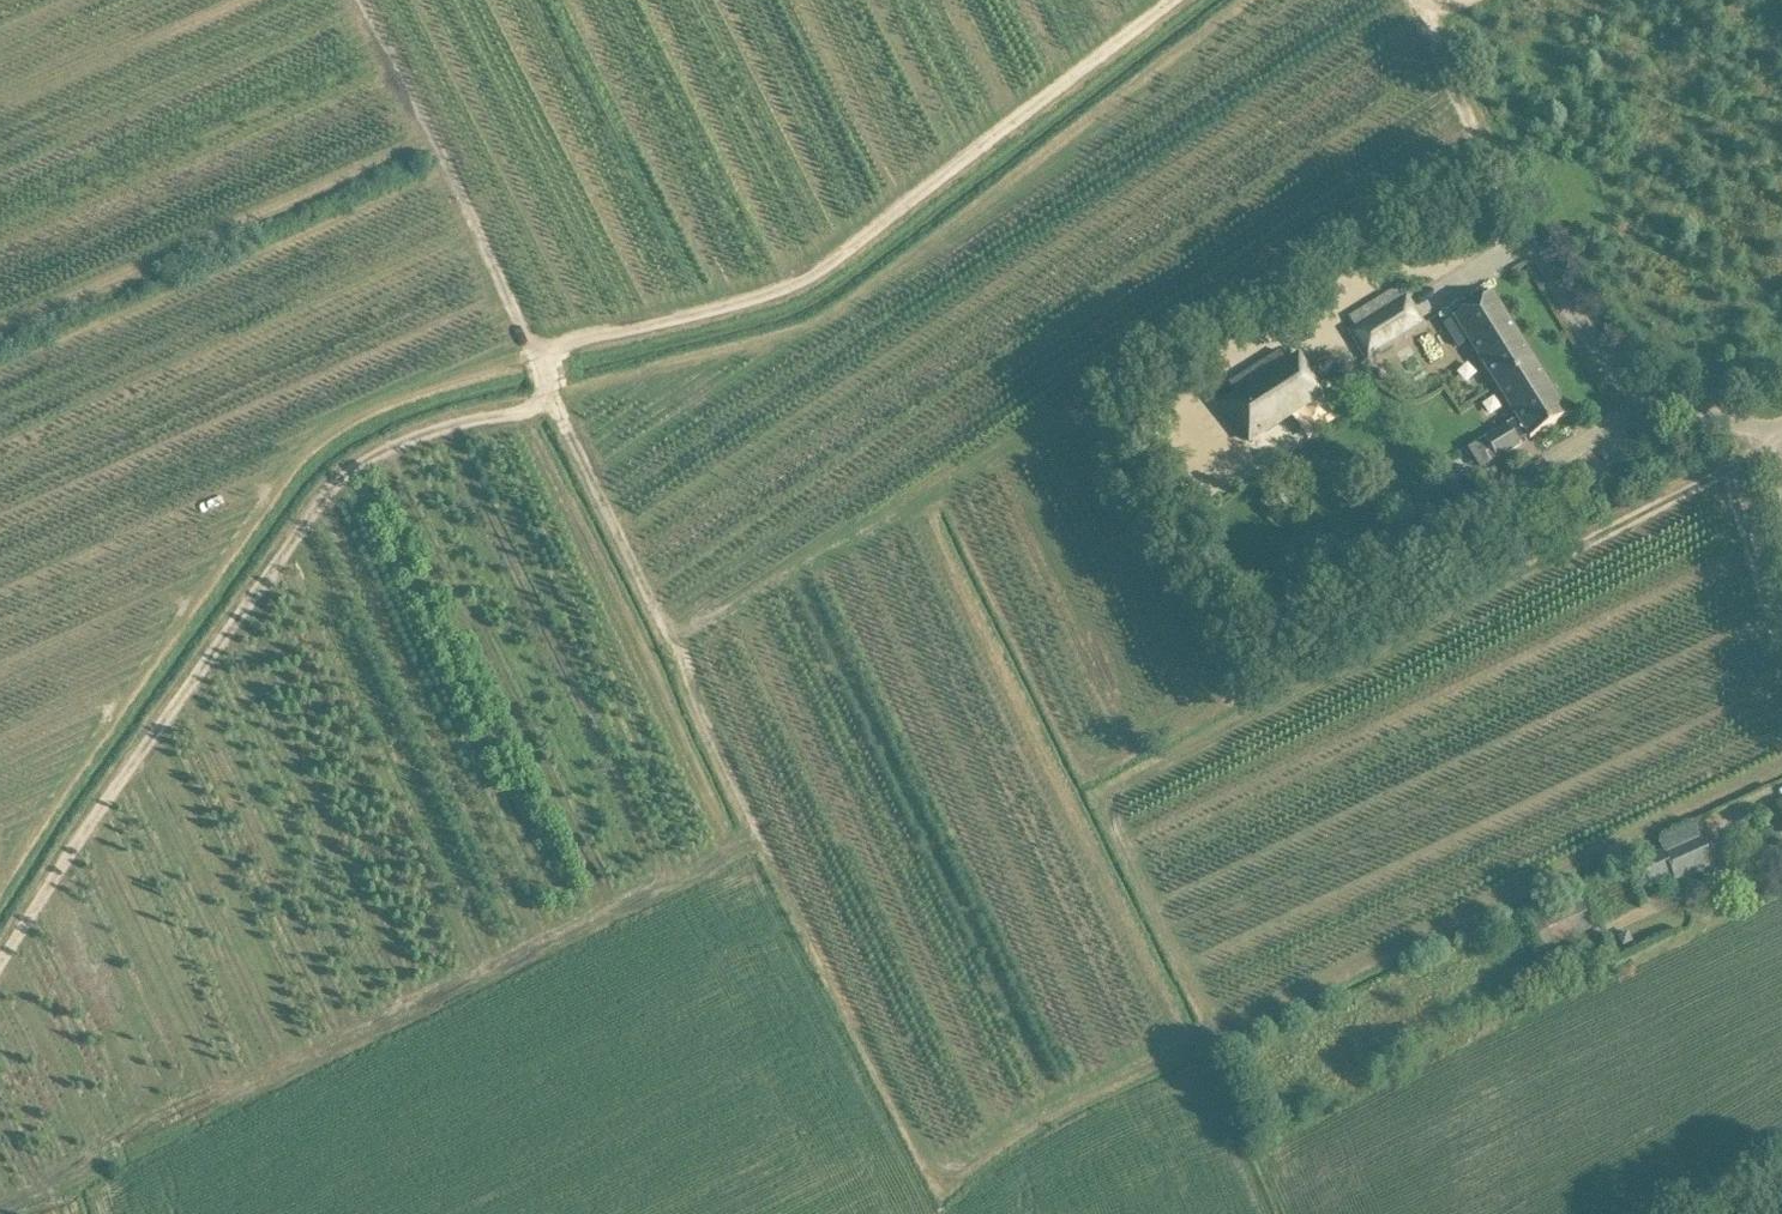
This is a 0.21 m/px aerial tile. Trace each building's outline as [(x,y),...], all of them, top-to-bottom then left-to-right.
[(1493,293),(1444,324),(1459,347),(1469,341),(1517,418),(1484,438),(1497,459),(1520,445),(1518,442),(1528,436),(1530,439),(1569,414),(1493,293)] [(1406,297),(1349,332),(1367,361),(1423,325),(1406,297)] [(1250,441),(1326,394),(1301,354),(1288,362),(1282,351),(1231,382),(1238,393),(1225,401),(1250,441)] [(1701,836),(1664,852),(1669,866),(1673,877),(1675,882),(1714,865),(1701,836)]
